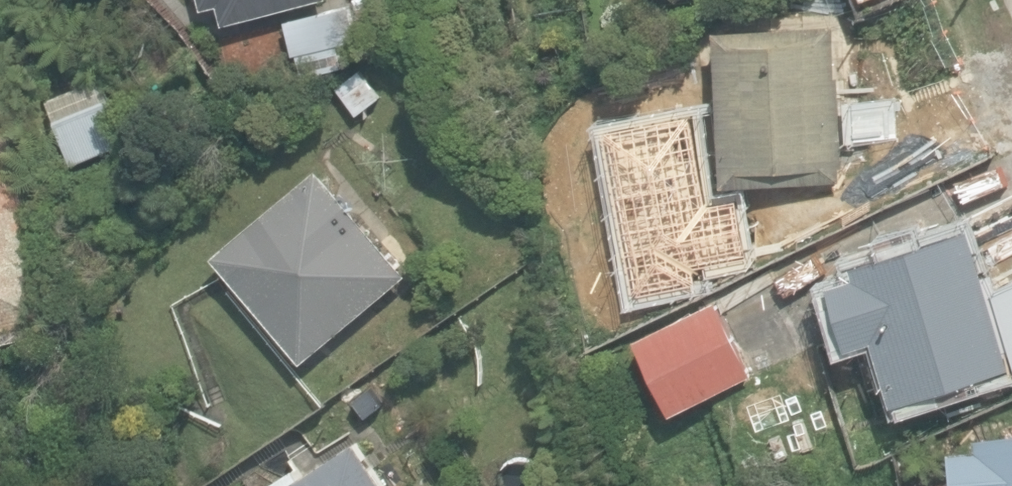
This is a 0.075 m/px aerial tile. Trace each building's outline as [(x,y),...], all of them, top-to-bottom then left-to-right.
[(228,19),(305,0),(223,0),(228,19)] [(286,20),(295,55),(362,39),(353,3),(286,20)] [(791,184),(792,200),(831,198),(830,180),(848,179),(845,74),(839,74),(837,22),(717,26),(723,186),(791,184)] [(30,333),(32,332),(29,320),(55,315),(34,219),(38,219),(32,190),(28,191),(9,104),(12,104),(6,76),(3,77),(1,68),(0,68),(0,340),(30,333)] [(56,111),(75,160),(123,141),(103,92),(56,111)] [(217,251),(305,357),(408,272),(320,166),(217,251)] [(877,332),(896,396),(1011,362),(971,225),(857,258),(860,268),(834,276),(852,340),(877,332)] [(640,333),(675,410),(753,374),(717,297),(640,333)] [(268,485),(397,485),(361,428),(268,485)] [(979,455),(980,464),(953,467),(955,485),(1011,485),(1011,451),(979,455)]
